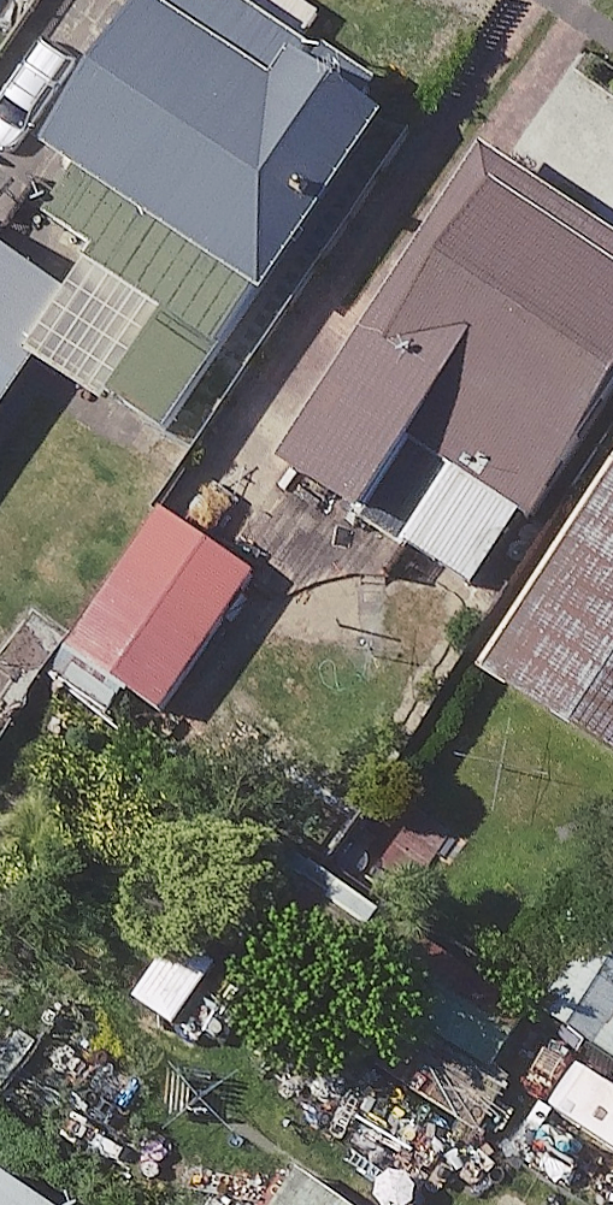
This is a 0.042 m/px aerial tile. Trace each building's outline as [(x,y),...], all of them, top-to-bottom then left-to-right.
[(39,346),(46,351),(165,434),(388,112),(297,49),(272,85),(153,3),(58,140),(80,155),(15,249),(76,292),(39,346)] [(555,63),(293,463),(483,587),(612,389),(612,101),(555,63)] [(76,292),(15,249),(0,239),(0,402),(39,346),(76,292)] [(500,669),(612,742),(612,495),(500,669)] [(261,565),(162,500),(90,609),(189,674),(261,565)] [(552,1008),(612,1049),(612,916),(552,1008)] [(0,999),(0,1085),(41,1029),(0,999)] [(1,1157),(0,1158),(0,1204),(65,1204),(1,1157)]
